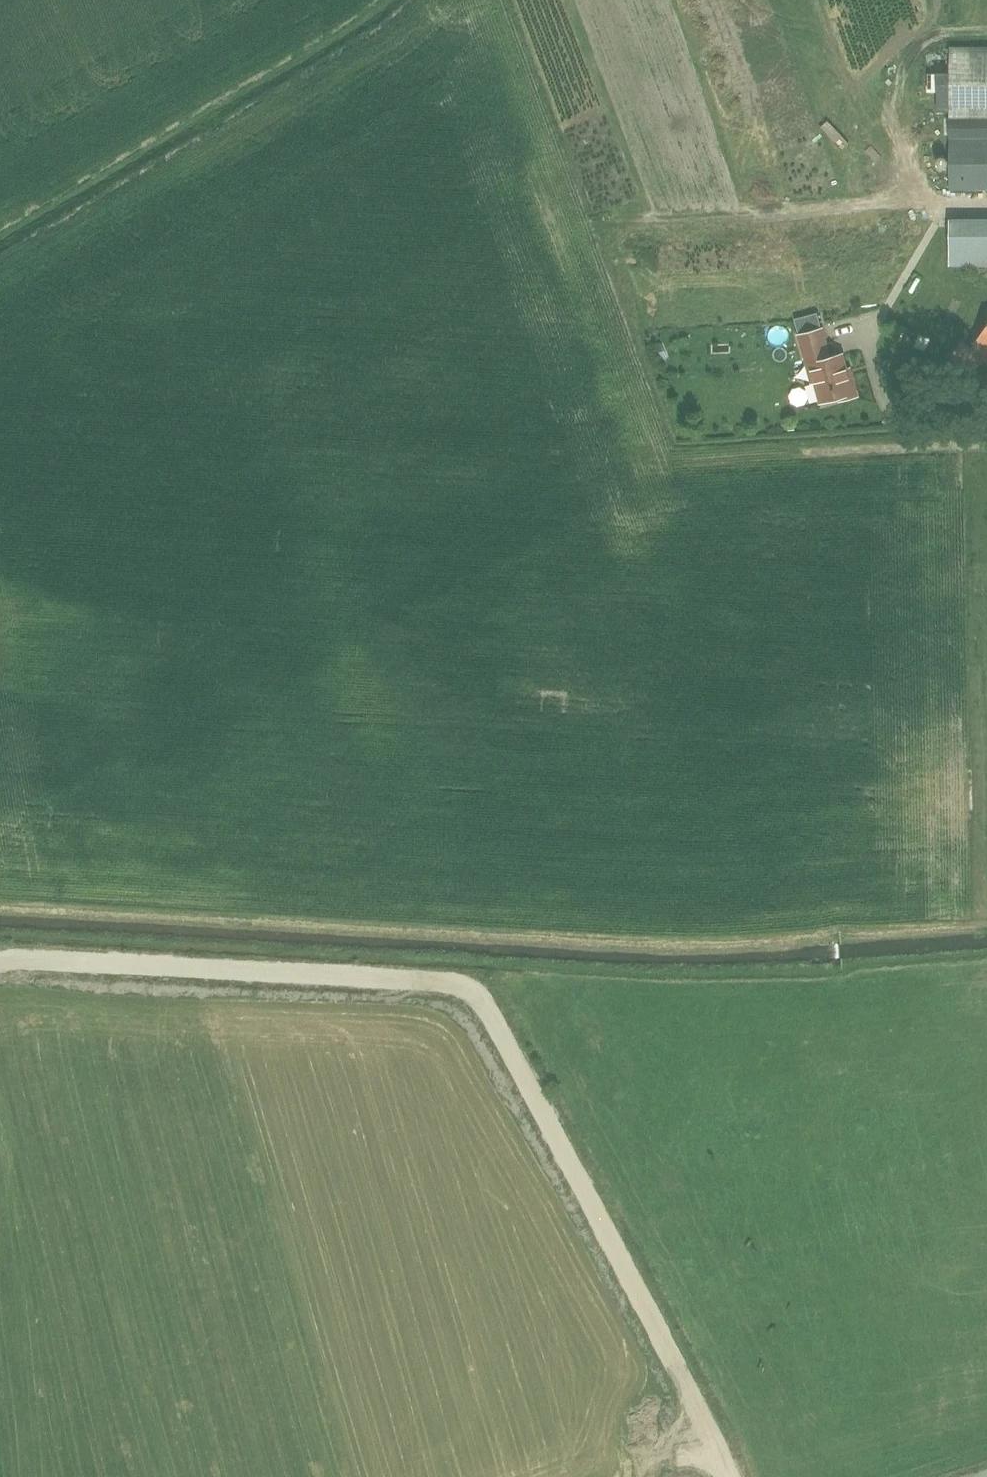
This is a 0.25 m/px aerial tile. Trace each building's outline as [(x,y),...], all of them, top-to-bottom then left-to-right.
[(951,138),(951,188),(986,189),(986,49),(953,48),(951,138)] [(986,268),(986,226),(948,226),(949,269),(986,268)] [(817,314),(795,320),(800,335),(799,335),(812,382),(816,381),(822,402),(839,397),(840,401),(858,396),(853,378),(850,368),(846,369),(842,355),(830,358),(822,329),(821,329),(817,314)] [(950,357),(961,365),(975,374),(985,360),(986,361),(986,329),(973,349),(962,341),(950,357)]
